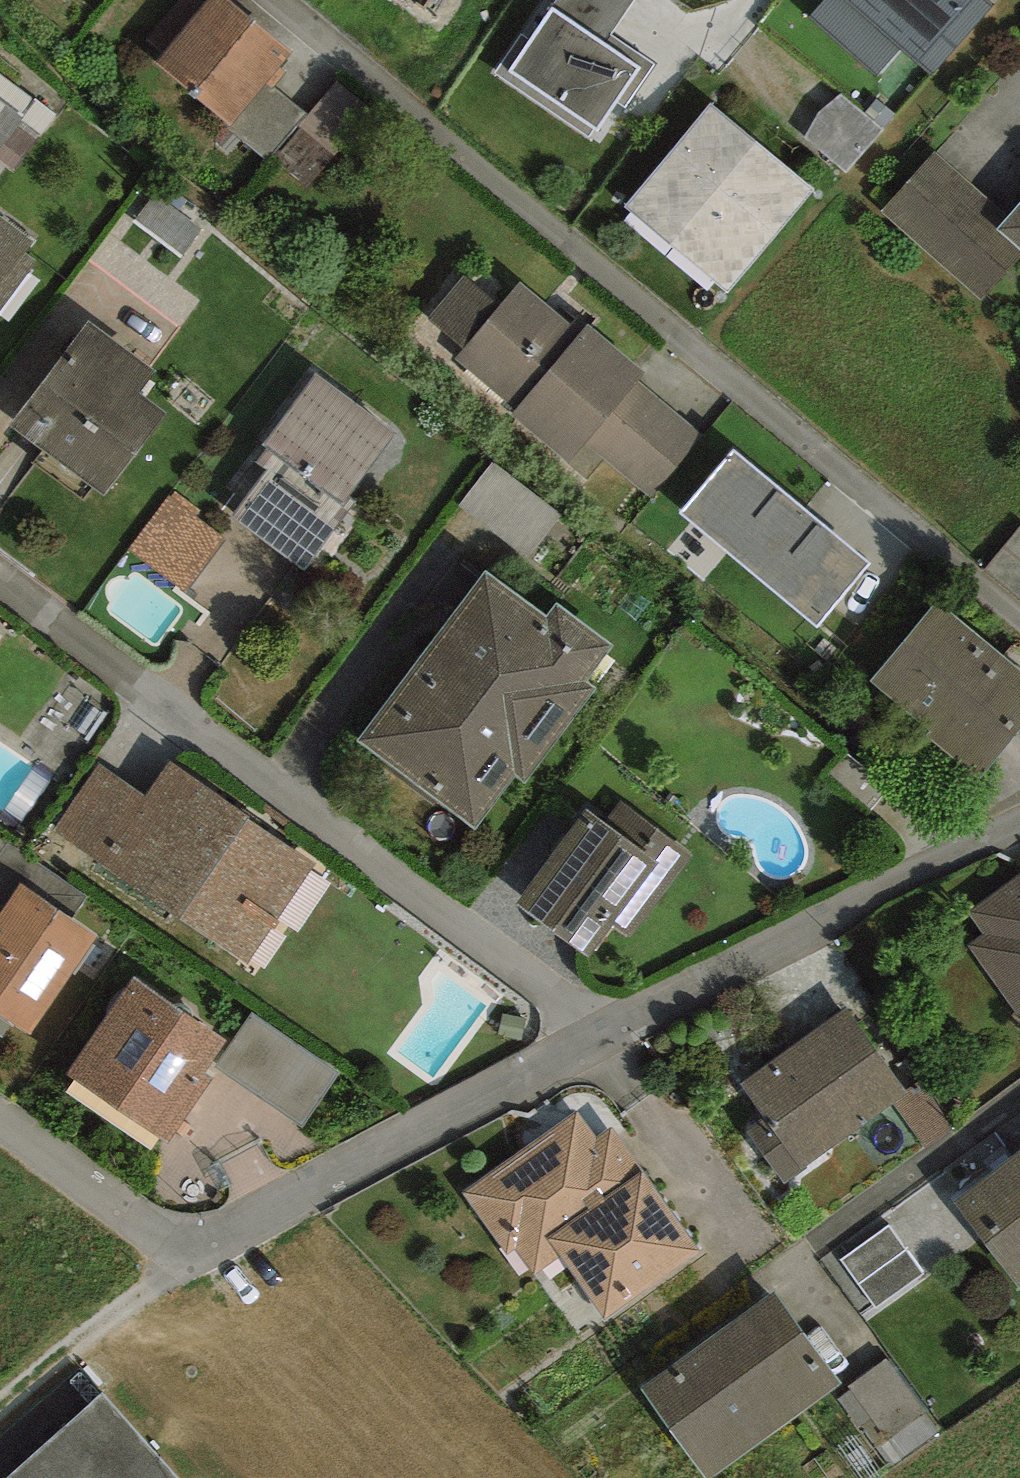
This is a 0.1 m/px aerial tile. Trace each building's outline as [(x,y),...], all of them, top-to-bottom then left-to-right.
[(292,53),(228,0),(210,0),(156,64),(231,126),(266,84),(292,53)] [(625,108),(654,65),(610,35),(634,0),(559,0),(510,72),(599,132),(618,104),(625,108)] [(977,0),(829,0),(811,20),(879,82),(905,53),(930,76),(989,11),(977,0)] [(10,175),(58,105),(0,66),(0,168),(10,175)] [(304,113),(266,84),(231,126),(228,130),(266,161),(304,113)] [(840,88),(805,131),(850,167),(885,125),(840,88)] [(710,104),(625,206),(727,292),(813,190),(710,104)] [(1005,212),(930,147),(874,212),(977,301),(1015,258),(1019,262),(1019,196),(1005,212)] [(34,242),(0,216),(0,309),(35,261),(26,253),(34,242)] [(463,349),(499,306),(464,275),(426,319),(463,349)] [(603,460),(646,494),(657,489),(667,479),(677,468),(691,449),(696,440),(699,432),(639,381),(645,373),(588,325),(580,334),(520,282),(499,306),(463,349),(454,359),(514,410),(511,414),(587,480),(603,460)] [(156,372),(88,321),(10,425),(103,497),(166,412),(139,393),(156,372)] [(304,572),(398,434),(396,433),(316,373),(263,445),(267,449),(256,463),(266,472),(233,518),(304,572)] [(872,563),(734,449),(681,512),(819,626),(872,563)] [(494,457),(463,501),(533,551),(564,507),(494,457)] [(183,593),(225,540),(197,518),(200,513),(176,494),(172,499),(169,497),(128,550),(183,593)] [(486,570),(358,741),(475,828),(514,775),(523,782),(594,688),(585,681),(613,644),(555,601),(545,614),(486,570)] [(938,601),(871,682),(931,732),(927,737),(981,781),(1019,734),(1019,668),(938,601)] [(246,963),(315,863),(251,819),(252,817),(170,760),(145,796),(100,765),(54,830),(246,963)] [(693,856),(621,802),(605,823),(587,810),(517,905),(589,958),(611,927),(629,941),(693,856)] [(967,912),(982,935),(968,945),(1019,1019),(1019,874),(967,912)] [(22,885),(0,916),(0,1011),(29,1031),(96,936),(22,885)] [(228,1039),(137,976),(69,1074),(169,1142),(212,1081),(203,1075),(228,1039)] [(893,1104),(908,1093),(905,1090),(847,1007),(740,1081),(766,1118),(749,1130),(783,1179),(893,1104)] [(922,1079),(905,1090),(908,1093),(893,1104),(924,1147),(955,1125),(922,1079)] [(605,1318),(700,1251),(612,1126),(598,1136),(579,1110),(462,1192),(507,1255),(515,1249),(534,1276),(562,1256),(605,1318)] [(956,1199),(1019,1285),(1019,1151),(956,1199)] [(888,1227),(842,1261),(876,1308),(924,1273),(888,1227)] [(641,1386),(706,1477),(708,1477),(840,1385),(774,1292),(641,1386)] [(887,1358),(848,1387),(851,1390),(838,1399),(890,1470),(941,1432),(887,1358)] [(103,1393),(9,1477),(178,1477),(103,1393)]
